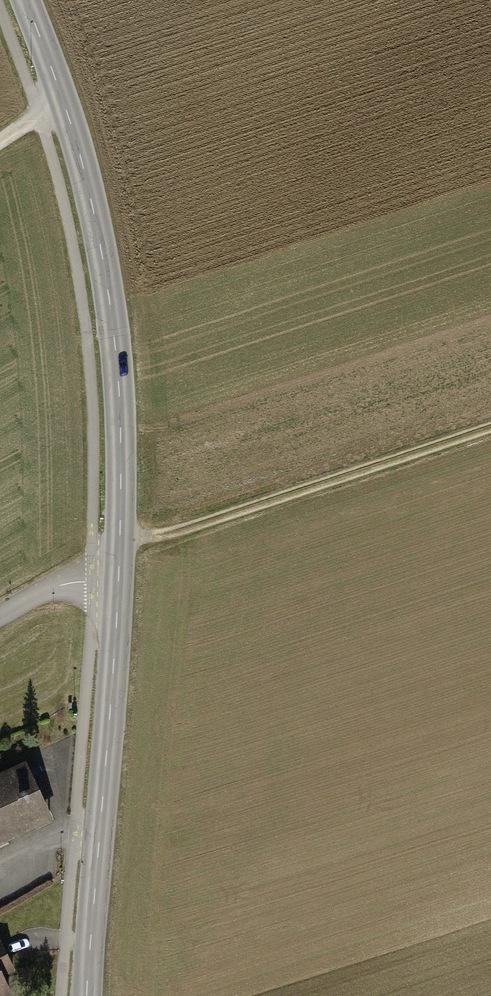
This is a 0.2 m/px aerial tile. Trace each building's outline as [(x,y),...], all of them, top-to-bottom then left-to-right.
[(57,818),(30,764),(0,778),(0,846),(57,818)] [(0,943),(0,995),(12,995),(17,994),(11,981),(20,976),(3,941),(0,943)]
